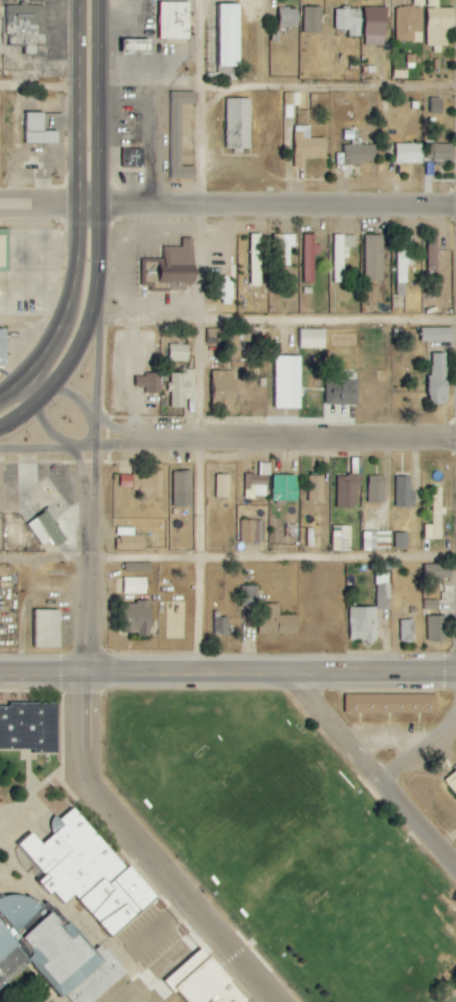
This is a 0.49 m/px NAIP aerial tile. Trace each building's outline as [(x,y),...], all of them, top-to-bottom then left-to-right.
[(448,29),(455,29),(455,8),(439,8),(439,0),(427,0),(427,46),(448,46),(448,29)] [(187,40),(187,2),(157,2),(157,40),(187,40)] [(240,4),(217,4),(218,67),(241,67),(240,4)] [(45,6),(6,6),(7,46),(26,45),(26,54),(37,54),(37,46),(45,46),(45,6)] [(322,7),(304,8),(304,34),(322,33),(322,7)] [(365,46),(386,46),(387,7),(366,7),(365,46)] [(422,42),(423,8),(397,7),(396,41),(422,42)] [(280,27),(299,27),(298,8),(279,9),(280,27)] [(334,10),(334,30),(349,30),(349,37),(361,37),(361,9),(334,10)] [(123,40),(124,55),(153,54),(152,40),(123,40)] [(196,92),(171,92),(171,179),(196,179),(196,166),(182,166),(181,105),(196,105),(196,92)] [(300,93),(284,93),(285,105),(300,105),(300,93)] [(442,114),(443,98),(432,98),(431,114),(442,114)] [(251,99),(226,99),(226,149),(251,149),(251,99)] [(42,132),(42,113),(22,113),(22,144),(57,144),(57,132),(42,132)] [(295,168),(306,168),(306,160),(327,159),(326,138),(310,139),(310,127),(295,127),(295,168)] [(362,145),(361,136),(352,136),(352,145),(344,146),(344,153),(337,154),(337,175),(351,174),(351,164),(376,164),(376,145),(362,145)] [(422,144),(396,144),(396,164),(422,164),(422,144)] [(428,162),(454,162),(454,144),(427,145),(428,162)] [(123,149),(144,149),(144,168),(122,168),(123,149)] [(429,234),(428,274),(442,274),(442,251),(437,251),(438,234),(429,234)] [(260,235),(249,235),(251,287),(262,287),(260,235)] [(295,248),(294,235),(272,235),(273,266),(290,266),(289,248),(295,248)] [(314,255),(321,255),(321,245),(314,245),(314,235),(303,235),(304,283),(315,283),(314,255)] [(344,248),(356,248),(355,235),(332,236),(332,283),(345,283),(344,248)] [(383,280),(384,236),(366,236),(365,280),(383,280)] [(142,262),(142,287),(151,286),(151,292),(186,292),(186,285),(195,285),(194,238),(182,239),(182,247),(164,247),(165,262),(142,262)] [(233,282),(210,281),(209,301),(222,301),(222,305),(232,305),(233,282)] [(422,342),(453,343),(454,328),(422,327),(422,342)] [(207,330),(208,347),(239,346),(238,328),(207,330)] [(326,348),(326,329),(299,330),(299,349),(326,348)] [(188,362),(188,345),(168,345),(168,362),(188,362)] [(447,354),(430,354),(430,404),(447,404),(447,354)] [(301,357),(275,357),(275,409),(301,409),(301,357)] [(185,408),(185,400),(195,400),(195,370),(185,370),(185,374),(170,374),(170,384),(169,384),(169,408),(185,408)] [(235,407),(236,372),(214,371),(212,406),(235,407)] [(357,406),(358,374),(327,373),(326,405),(357,406)] [(136,387),(146,388),(146,393),(161,394),(161,374),(137,374),(136,387)] [(269,465),(260,465),(259,475),(245,474),(244,498),(268,498),(269,465)] [(173,472),(173,508),(192,508),(193,472),(173,472)] [(120,489),(140,490),(140,498),(162,498),(163,474),(121,473),(120,489)] [(216,498),(230,499),(230,475),(216,475),(216,498)] [(337,509),(357,509),(356,488),(361,488),(361,475),(337,475),(337,509)] [(297,476),(273,476),(273,502),(298,502),(297,476)] [(323,476),(309,477),(309,503),(324,502),(323,476)] [(369,477),(368,503),(384,504),(385,477),(369,477)] [(411,477),(396,478),(397,508),(416,508),(415,490),(412,490),(411,477)] [(443,488),(433,488),(432,526),(424,525),(423,540),(442,540),(443,488)] [(42,546),(51,539),(57,547),(67,540),(55,523),(58,520),(50,509),(27,525),(42,546)] [(241,543),(263,543),(263,521),(242,521),(241,543)] [(332,527),(332,551),(351,552),(351,527),(332,527)] [(145,550),(145,536),(135,536),(135,528),(117,528),(117,551),(145,550)] [(391,532),(362,532),(362,551),(391,551),(391,532)] [(395,533),(395,549),(409,549),(409,534),(395,533)] [(445,566),(427,565),(427,578),(444,578),(445,566)] [(350,608),(349,641),(377,641),(377,611),(390,611),(391,573),(377,573),(376,608),(350,608)] [(123,595),(147,595),(147,579),(123,578),(123,595)] [(258,587),(242,587),(242,607),(258,607),(258,587)] [(440,600),(425,600),(425,610),(439,610),(440,600)] [(152,603),(124,603),(124,636),(151,637),(152,603)] [(260,637),(299,636),(298,616),(280,616),(279,605),(259,605),(260,637)] [(61,611),(36,611),(36,648),(61,648),(61,611)] [(215,636),(228,635),(228,618),(219,619),(219,612),(214,612),(215,636)] [(428,617),(429,642),(448,641),(447,616),(428,617)] [(415,620),(400,620),(400,642),(416,642),(415,620)] [(438,695),(345,694),(345,713),(437,714),(438,695)] [(35,750),(35,753),(59,753),(58,703),(11,703),(11,704),(0,704),(0,750),(35,750)] [(444,781),(455,794),(455,769),(444,781)] [(112,938),(156,900),(75,805),(49,827),(55,834),(43,844),(33,833),(19,845),(45,876),(40,880),(63,907),(76,895),(112,938)] [(41,911),(21,885),(0,902),(0,920),(11,934),(41,911)] [(127,973),(111,953),(102,961),(70,923),(65,927),(52,913),(23,938),(36,953),(30,959),(67,1001),(94,1001),(127,973)] [(31,960),(0,924),(0,987),(31,960)] [(248,1000),(203,948),(166,981),(184,1001),(246,1001),(248,1000)]
